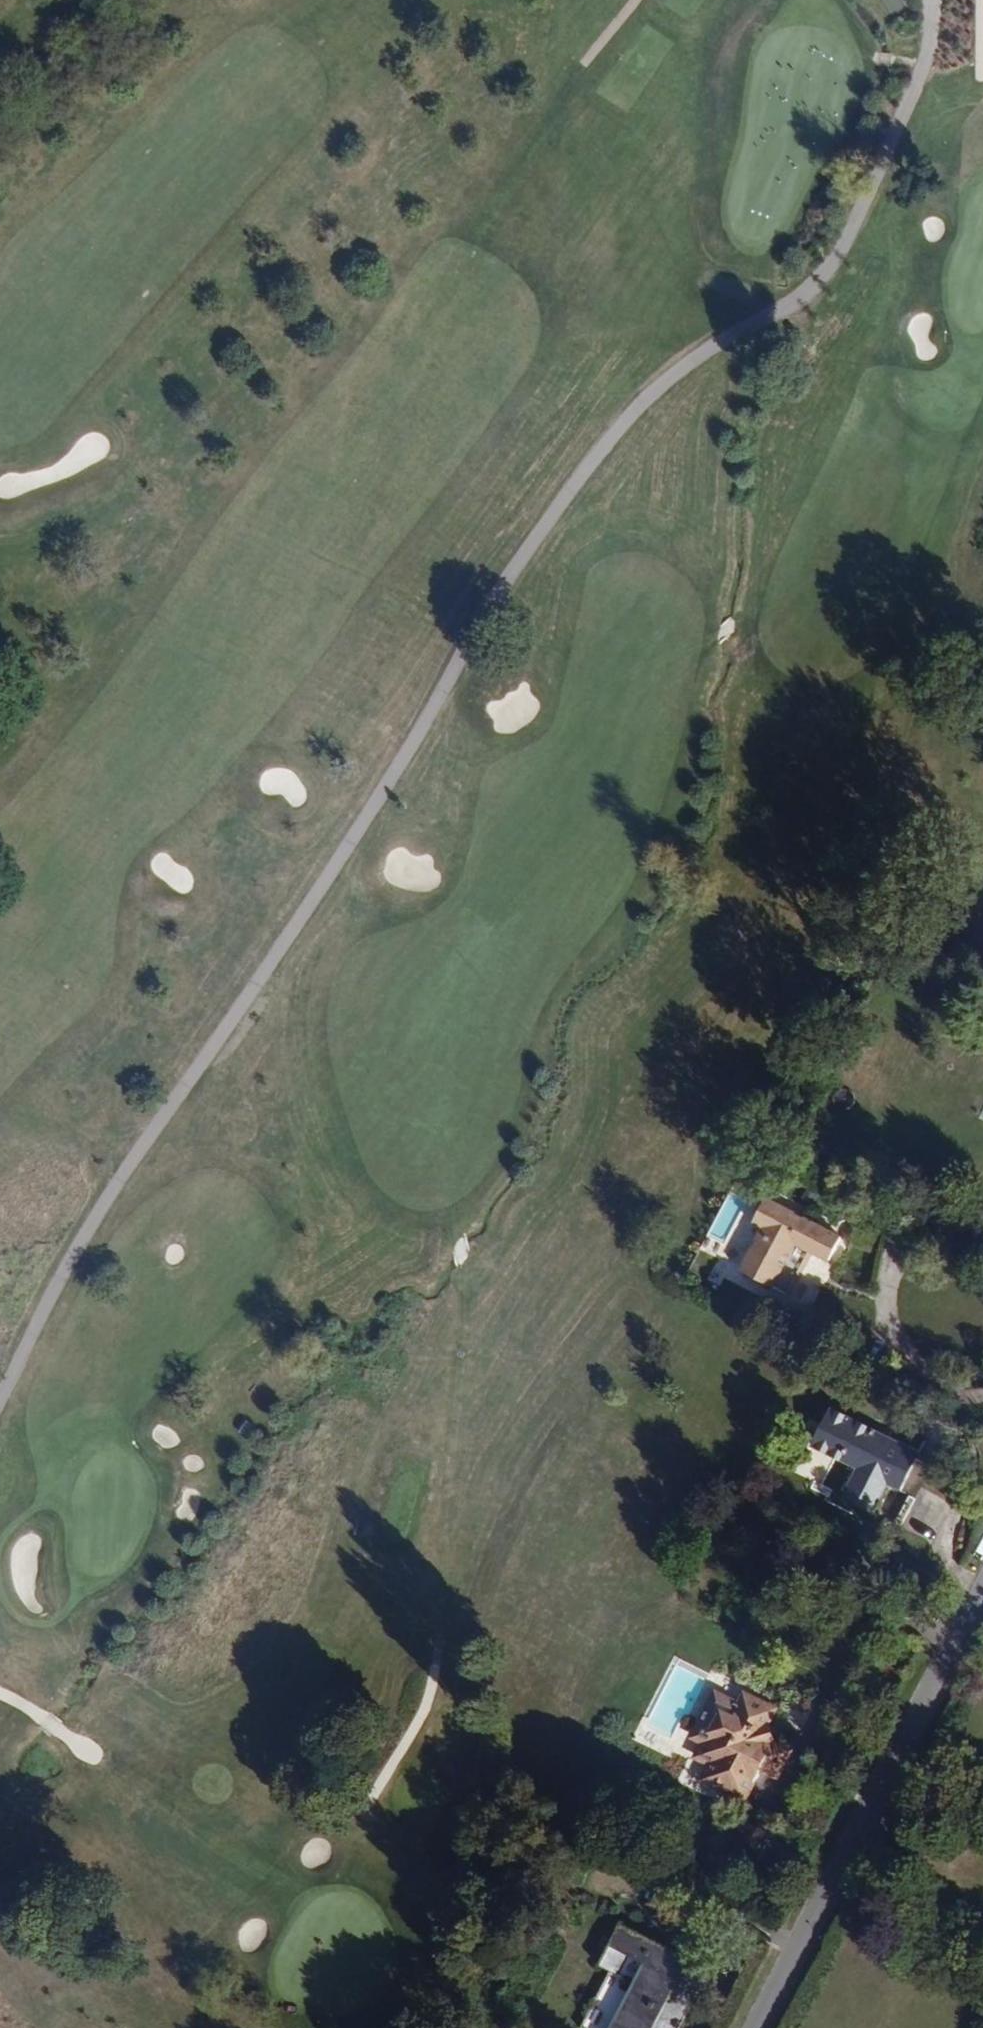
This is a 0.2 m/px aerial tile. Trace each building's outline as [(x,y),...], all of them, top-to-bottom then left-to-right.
[(830,1260),(843,1235),(769,1197),(756,1221),(766,1227),(744,1268),(791,1292),(813,1251),(830,1260)] [(920,1460),(922,1453),(835,1407),(815,1445),(860,1469),(845,1498),(875,1514),(890,1484),(922,1501),(938,1470),(920,1460)] [(796,1748),(769,1734),(781,1709),(746,1690),(740,1702),(718,1690),(693,1736),(705,1743),(697,1758),(712,1765),(704,1780),(746,1803),(763,1771),(780,1780),(796,1748)] [(710,1970),(623,1925),(604,1966),(638,1985),(616,2027),(681,2027),(710,1970)]
